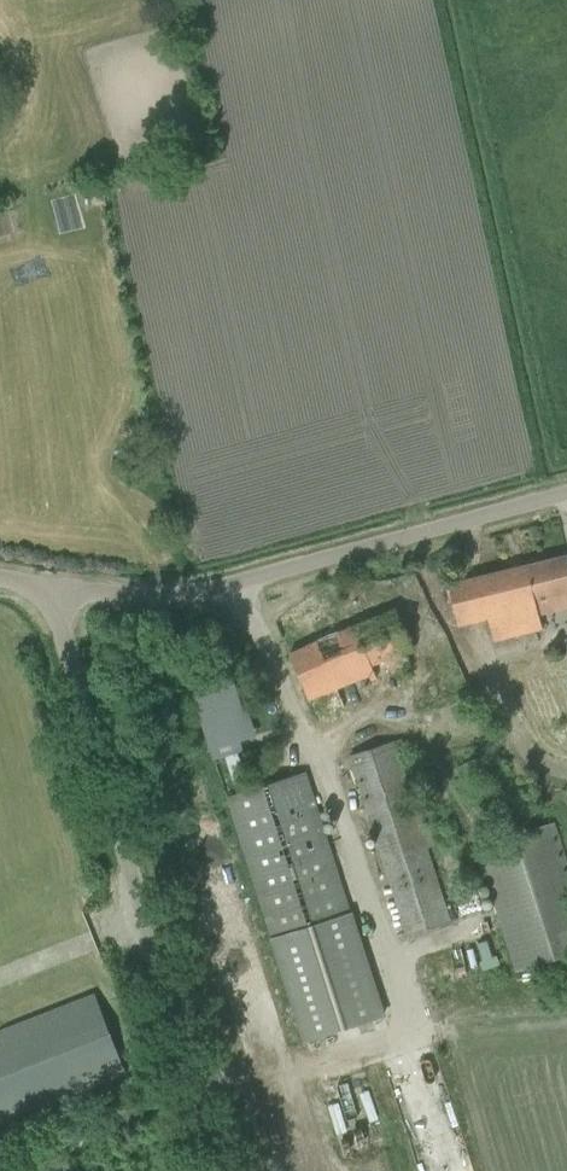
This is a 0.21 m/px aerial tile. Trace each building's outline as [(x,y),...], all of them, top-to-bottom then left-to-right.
[(539,617),(566,610),(566,559),(566,556),(448,585),(458,625),(486,618),(491,641),(541,628),(539,617)] [(410,651),(404,634),(394,612),(369,622),(289,654),(315,718),(318,718),(339,709),(346,706),(339,689),(370,676),(372,682),(409,668),(403,653),(410,651)] [(236,685),(208,698),(217,718),(246,705),(236,685)] [(350,755),(405,934),(451,921),(401,740),(350,755)] [(225,785),(244,778),(235,752),(216,758),(225,785)] [(433,772),(421,776),(429,800),(441,797),(433,772)] [(383,1016),(350,913),(349,913),(305,774),(228,799),(272,938),(271,939),(303,1042),(383,1016)] [(500,825),(472,834),(515,970),(566,954),(566,860),(555,822),(503,837),(500,825)] [(0,1033),(0,1124),(103,1082),(125,1073),(93,996),(92,996),(0,1033)]
